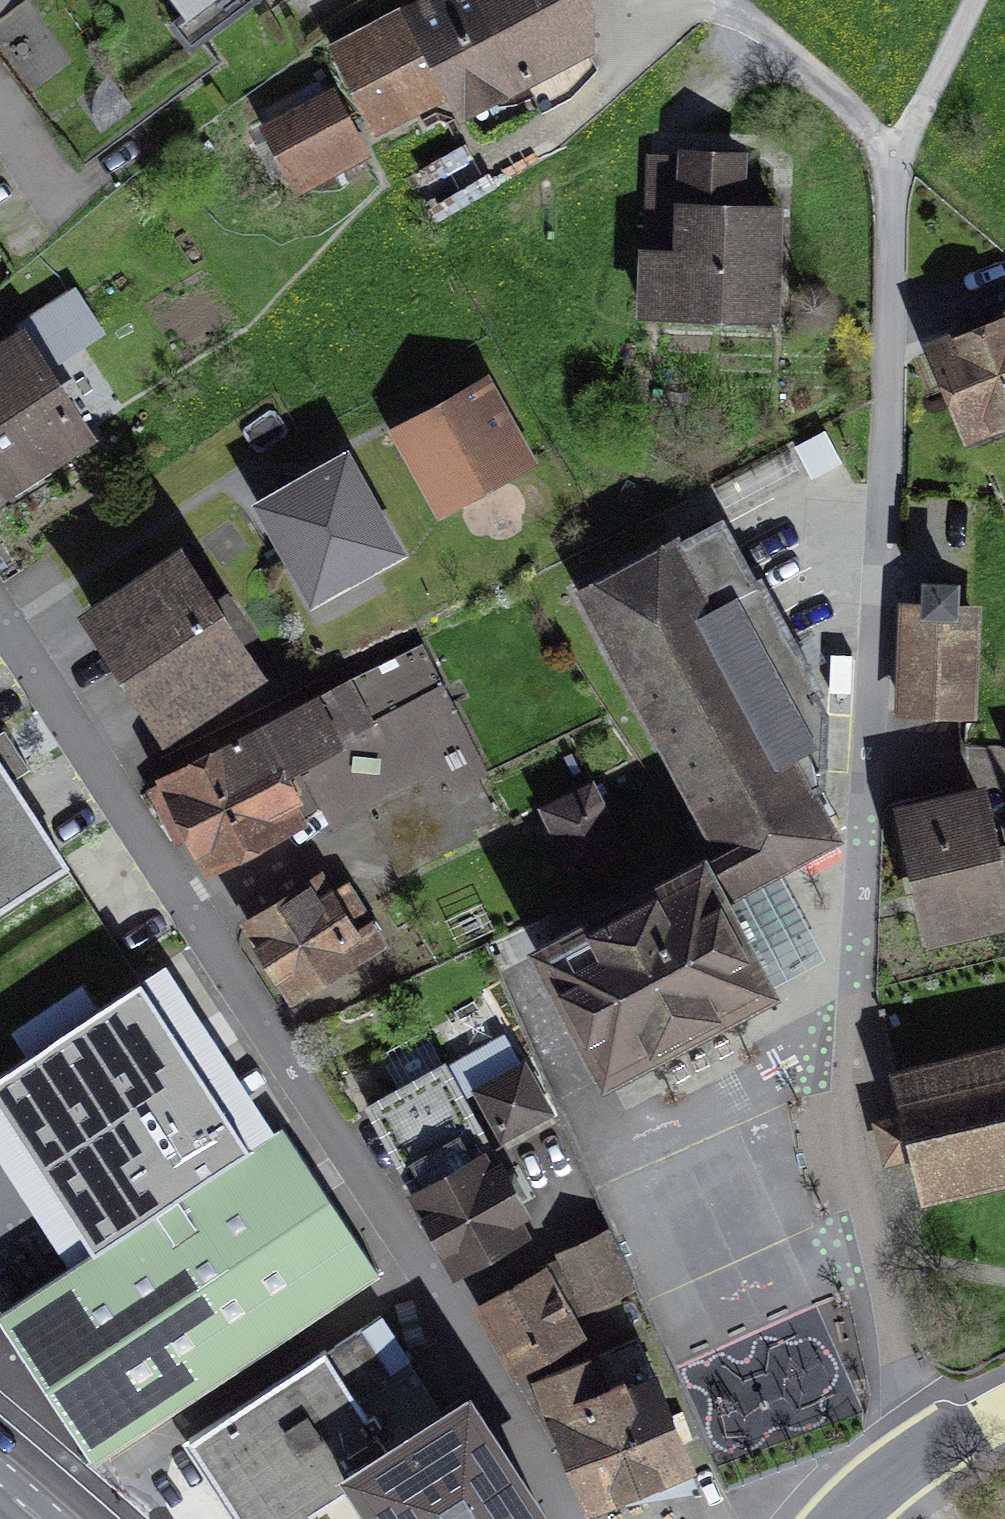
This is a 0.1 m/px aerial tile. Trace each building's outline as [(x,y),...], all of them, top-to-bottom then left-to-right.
[(182,24),(169,36),(189,59),(266,0),(164,0),(182,24)] [(586,0),(430,0),(327,53),(375,142),(447,109),(456,130),(594,61),(595,17),(586,0)] [(334,92),(260,132),(296,200),(371,160),(334,92)] [(781,312),(785,193),(746,192),(748,142),(676,140),(673,240),(640,239),(638,307),(781,312)] [(72,284),(25,314),(44,344),(91,314),(72,284)] [(923,330),(966,436),(1003,421),(1000,417),(1004,415),(1004,300),(923,330)] [(0,330),(0,478),(6,488),(98,429),(44,344),(25,314),(0,330)] [(489,370),(389,424),(438,514),(538,460),(489,370)] [(349,441),(252,493),(310,599),(407,547),(349,441)] [(722,854),(702,864),(721,900),(837,838),(812,791),(822,786),(826,714),(815,694),(821,690),(761,578),(756,582),(723,520),(679,543),(677,538),(580,591),(722,854)] [(181,532),(77,601),(163,732),(268,663),(181,532)] [(899,597),(895,712),(978,715),(982,599),(959,598),(959,570),(922,569),(922,598),(899,597)] [(319,684),(154,767),(206,869),(309,817),(305,810),(320,803),(333,829),(368,812),(400,874),(474,837),(470,829),(501,813),(482,776),(494,770),(426,637),(353,674),(351,671),(320,686),(319,684)] [(73,871),(0,760),(0,919),(73,871)] [(893,794),(928,937),(1004,919),(1004,845),(987,772),(893,794)] [(595,774),(538,802),(573,873),(630,845),(595,774)] [(239,915),(291,999),(388,939),(349,877),(336,885),(323,864),(239,915)] [(768,989),(721,900),(702,864),(541,952),(607,1076),(669,1042),(673,1047),(708,1028),(706,1023),(768,989)] [(733,905),(768,979),(816,957),(780,883),(733,905)] [(0,1316),(0,1327),(90,1466),(380,1279),(283,1130),(250,1152),(140,983),(0,1074),(0,1117),(91,1257),(0,1316)] [(921,1196),(1004,1176),(1004,1033),(889,1060),(921,1196)] [(474,1090),(500,1137),(503,1136),(508,1148),(557,1120),(551,1109),(554,1107),(526,1054),(515,1059),(502,1034),(450,1060),(469,1093),(474,1090)] [(403,1185),(452,1269),(532,1223),(524,1210),(532,1205),(503,1149),(495,1154),(487,1139),(491,1136),(445,1054),(363,1097),(409,1182),(403,1185)] [(471,1296),(513,1371),(587,1330),(577,1310),(637,1287),(610,1225),(557,1248),(559,1253),(548,1258),(547,1255),(471,1296)] [(558,1518),(470,1385),(439,1403),(384,1307),(139,1468),(171,1518),(558,1518)] [(532,1369),(586,1505),(591,1503),(591,1508),(699,1490),(690,1463),(695,1462),(657,1362),(651,1365),(639,1333),(593,1351),(591,1346),(532,1369)]
